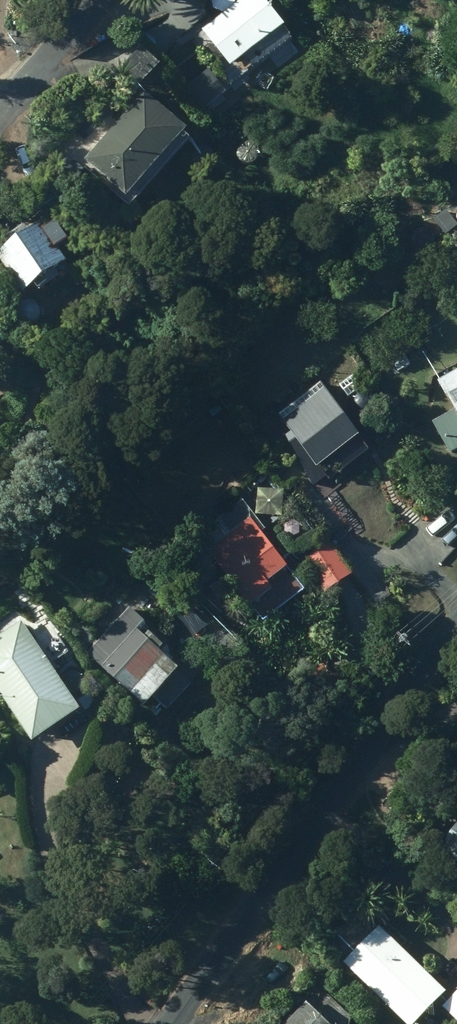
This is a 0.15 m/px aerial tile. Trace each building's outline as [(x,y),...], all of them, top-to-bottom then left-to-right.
[(287,22),(270,0),(238,0),(204,27),(233,64),(287,22)] [(189,125),(146,88),(81,162),(131,206),(192,135),(186,129),(189,125)] [(50,154),(58,158),(66,153),(65,144),(57,140),(49,145),(50,154)] [(446,232),(456,224),(456,220),(447,207),(434,217),(446,232)] [(24,291),(69,258),(41,219),(0,249),(0,257),(24,291)] [(399,371),(411,363),(405,350),(391,357),(399,371)] [(456,448),(456,368),(440,377),(456,408),(437,419),(454,450),(456,448)] [(362,433),(326,384),(311,396),(302,384),(277,402),(289,419),(286,421),(318,465),(362,433)] [(289,564),(251,509),(232,522),(236,528),(209,548),(227,573),(214,583),(223,595),(236,585),(250,605),(276,587),(269,578),(289,564)] [(146,706),(182,665),(160,645),(164,641),(151,629),(147,634),(139,627),(146,618),(131,605),(87,653),(146,706)] [(24,618),(0,634),(0,687),(34,739),(83,707),(24,618)] [(456,859),(456,822),(440,847),(456,859)] [(411,1023),(414,1023),(448,989),(379,924),(344,961),(411,1023)] [(456,1018),(456,992),(444,1006),(456,1018)] [(307,1000),(285,1023),(334,1023),(307,1000)]
